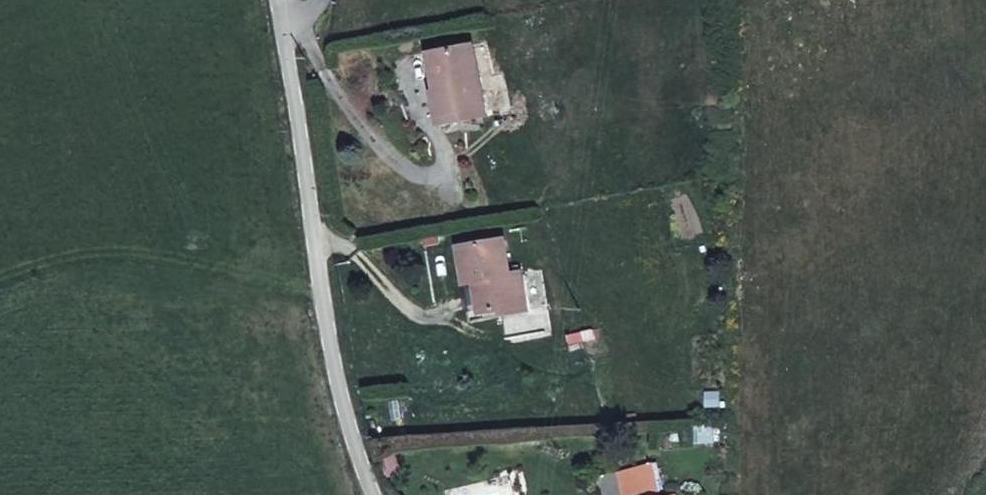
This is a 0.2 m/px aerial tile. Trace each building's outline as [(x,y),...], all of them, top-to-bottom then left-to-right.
[(442,98),(469,94),(484,91),(473,27),(430,35),(436,66),(442,98)] [(442,98),(444,109),(470,104),(469,94),(442,98)] [(498,296),(499,302),(524,297),(519,260),(509,262),(503,227),(459,234),(462,252),(464,269),(475,268),(479,301),(498,296)] [(461,270),(467,310),(500,305),(499,302),(498,296),(479,301),(475,268),(464,269),(461,270)] [(382,446),(390,463),(405,458),(398,441),(382,446)] [(673,480),(659,484),(651,449),(615,458),(624,494),(676,494),(673,480)]
